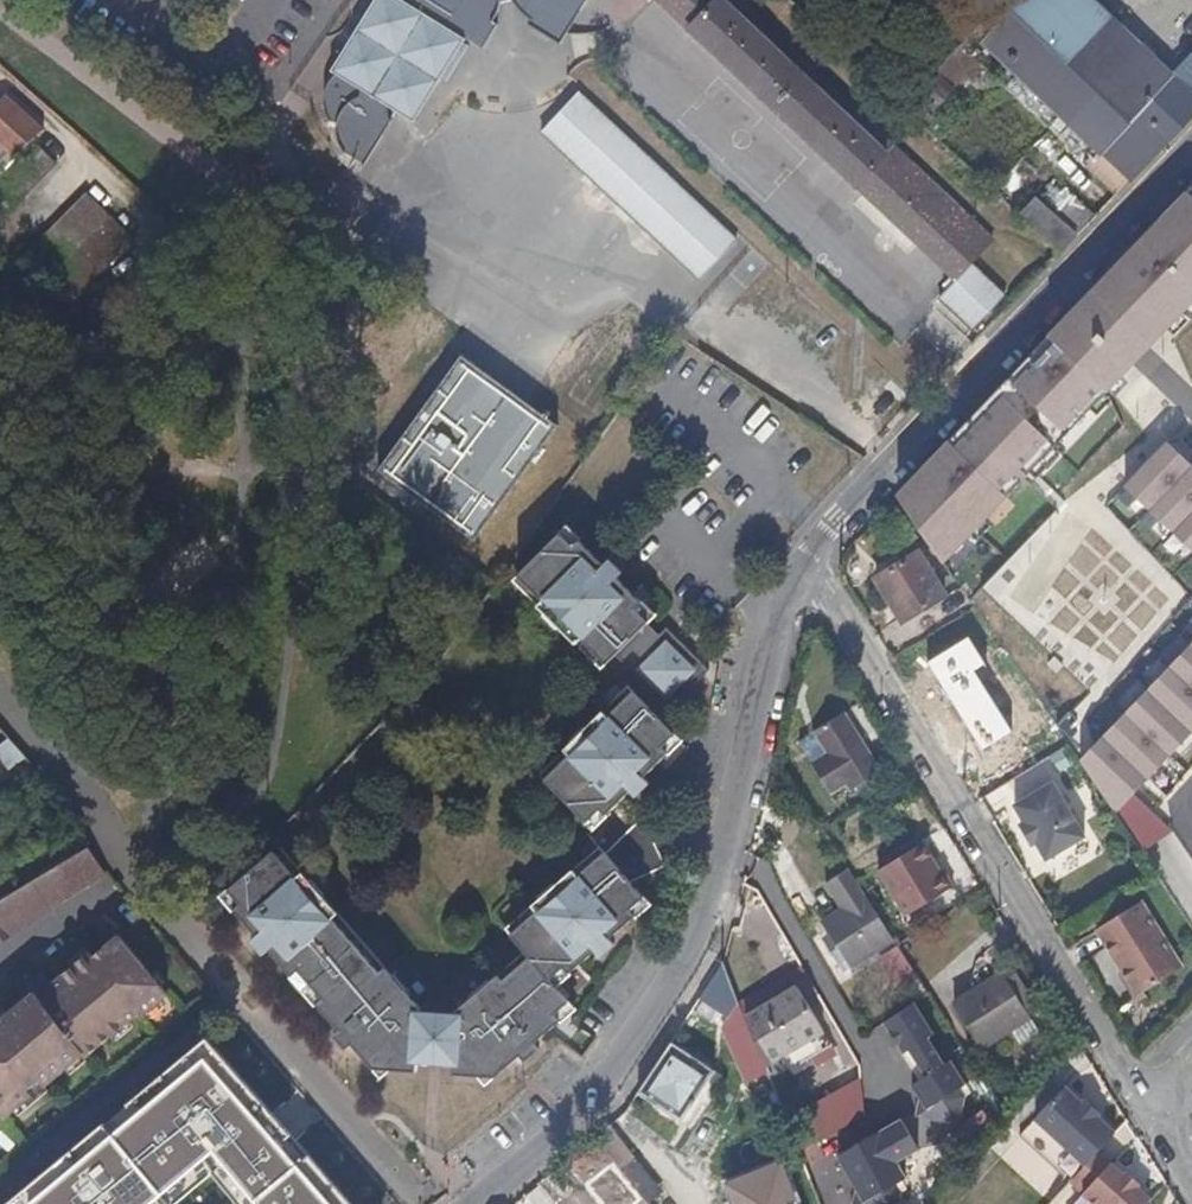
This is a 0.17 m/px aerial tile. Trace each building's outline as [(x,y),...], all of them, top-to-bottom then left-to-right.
[(376,5),(356,39),(335,73),(338,77),(330,88),(327,100),(328,108),(332,117),(340,126),(340,140),(344,149),(357,163),(368,168),(373,161),(384,142),(395,123),(397,119),(402,110),(411,117),(433,81),(441,86),(444,81),(449,85),(472,49),(466,43),(468,39),(485,50),(500,27),(495,23),(499,17),(502,10),(504,4),(514,2),(521,12),(534,22),(531,26),(563,46),(591,0),(379,0),(376,5)] [(740,0),(661,0),(915,235),(951,197),(945,190),(740,0)] [(1191,116),(1191,95),(1172,75),(1092,0),(1023,0),(985,44),(1110,160),(1131,181),(1147,163),(1184,124),(1191,116)] [(946,87),(971,60),(958,49),(933,75),(946,87)] [(1172,75),(1191,95),(1191,55),(1172,75)] [(934,112),(952,93),(946,87),(933,75),(915,94),(934,112)] [(740,240),(605,114),(581,93),(544,134),(702,281),(740,240)] [(17,165),(47,133),(11,100),(0,112),(0,148),(17,165)] [(51,162),(38,148),(12,182),(0,196),(0,228),(51,162)] [(993,194),(1008,207),(1031,178),(1016,166),(993,194)] [(1189,193),(1149,233),(899,497),(944,563),(1191,303),(1191,196),(1189,193)] [(1082,232),(1041,194),(1020,215),(1032,225),(1061,253),(1070,244),(1082,232)] [(71,310),(136,243),(90,197),(26,264),(71,310)] [(961,278),(997,240),(951,197),(915,235),(961,278)] [(468,543),(555,431),(456,363),(374,473),(468,543)] [(1166,443),(1124,488),(1191,554),(1191,467),(1166,443)] [(1063,502),(980,589),(1088,691),(1119,658),(1091,631),(1093,629),(1056,594),(1067,581),(1056,570),(1093,530),(1063,502)] [(624,604),(613,593),(621,585),(627,579),(611,563),(605,570),(567,533),(515,587),(604,675),(618,660),(649,628),(657,619),(633,596),(624,604)] [(948,595),(920,554),(881,582),(907,622),(948,595)] [(633,596),(621,585),(613,593),(624,604),(633,596)] [(630,671),(661,640),(649,628),(618,660),(630,671)] [(664,724),(712,674),(668,632),(661,640),(630,671),(647,687),(638,696),(630,689),(542,779),(596,834),(634,795),(640,801),(654,786),(648,781),(640,774),(651,762),(659,770),(684,744),(664,724)] [(1191,732),(1191,641),(1083,757),(1117,810),(1132,795),(1191,732)] [(886,774),(851,718),(819,738),(831,759),(816,768),(840,804),(886,774)] [(0,744),(0,760),(6,770),(22,760),(8,739),(0,744)] [(659,770),(651,762),(640,774),(648,781),(659,770)] [(1085,836),(1052,782),(1013,806),(1024,823),(1019,826),(1032,846),(1036,843),(1046,860),(1085,836)] [(429,1067),(434,1017),(423,1015),(423,1011),(416,1002),(280,846),(223,896),(257,938),(253,942),(265,957),(271,952),(279,945),(289,957),(282,965),(342,1032),(336,1038),(351,1053),(355,1049),(362,1042),(372,1052),(365,1060),(377,1074),(417,1077),(418,1066),(429,1067)] [(955,890),(945,874),(942,875),(924,847),(880,874),(907,919),(955,890)] [(104,871),(94,859),(84,848),(36,878),(0,900),(0,935),(7,931),(104,871)] [(615,944),(656,909),(605,852),(582,872),(511,934),(529,954),(512,970),(460,1016),(458,1019),(447,1018),(444,1068),(455,1068),(455,1081),(497,1084),(511,1072),(503,1064),(516,1054),(523,1061),(528,1067),(543,1053),(538,1047),(580,1011),(562,991),(588,967),(582,959),(595,947),(602,955),(607,961),(620,949),(615,944)] [(894,943),(862,893),(850,872),(828,888),(845,914),(824,928),(836,948),(843,959),(851,970),(894,943)] [(1184,964),(1141,898),(1096,926),(1123,968),(1138,992),(1142,990),(1184,964)] [(139,1008),(143,1010),(158,997),(167,988),(141,960),(115,930),(93,949),(86,943),(58,967),(75,986),(64,996),(47,977),(46,976),(37,965),(22,979),(32,990),(0,1018),(0,1105),(9,1114),(35,1091),(31,1085),(38,1079),(44,1086),(77,1058),(84,1052),(86,1052),(106,1036),(139,1008)] [(10,936),(7,931),(0,935),(0,941),(10,936)] [(289,957),(279,945),(271,952),(282,965),(289,957)] [(588,967),(602,955),(595,947),(582,959),(588,967)] [(893,982),(912,974),(900,947),(882,955),(893,982)] [(843,959),(836,948),(830,953),(838,963),(843,959)] [(739,999),(733,983),(725,964),(723,962),(702,995),(700,998),(727,1017),(739,999)] [(75,986),(58,967),(47,977),(64,996),(75,986)] [(1145,993),(1142,990),(1138,992),(1123,968),(1118,971),(1136,998),(1145,993)] [(981,1052),(1030,1022),(1002,978),(954,1009),(981,1052)] [(823,1032),(820,1028),(805,1000),(798,989),(747,1020),(749,1027),(771,1064),(790,1052),(823,1032)] [(761,1056),(753,1036),(749,1027),(747,1020),(743,1009),(739,999),(727,1017),(746,1067),(763,1060),(761,1056)] [(963,1089),(956,1077),(939,1050),(913,1007),(884,1026),(894,1045),(917,1083),(910,1089),(918,1102),(914,1119),(963,1089)] [(444,1068),(447,1018),(434,1017),(429,1067),(444,1068)] [(798,1067),(831,1047),(823,1032),(790,1052),(798,1067)] [(684,1123),(717,1071),(672,1041),(649,1075),(638,1092),(684,1123)] [(372,1052),(362,1042),(355,1049),(365,1060),(372,1052)] [(2,1203),(176,1203),(204,1181),(222,1203),(332,1203),(192,1047),(2,1203)] [(511,1072),(523,1061),(516,1054),(503,1064),(511,1072)] [(811,1163),(874,1132),(849,1084),(787,1115),(811,1163)] [(1116,1133),(1067,1085),(1036,1117),(1086,1164),(1099,1151),(1116,1133)] [(856,1186),(913,1152),(897,1123),(866,1143),(867,1145),(841,1160),(856,1186)] [(635,1157),(610,1124),(599,1133),(596,1135),(620,1168),(635,1157)] [(1151,1200),(1138,1188),(1125,1175),(1112,1163),(1083,1194),(1094,1203),(1147,1203),(1151,1200)] [(1141,1184),(1127,1171),(1125,1175),(1138,1188),(1141,1184)]
